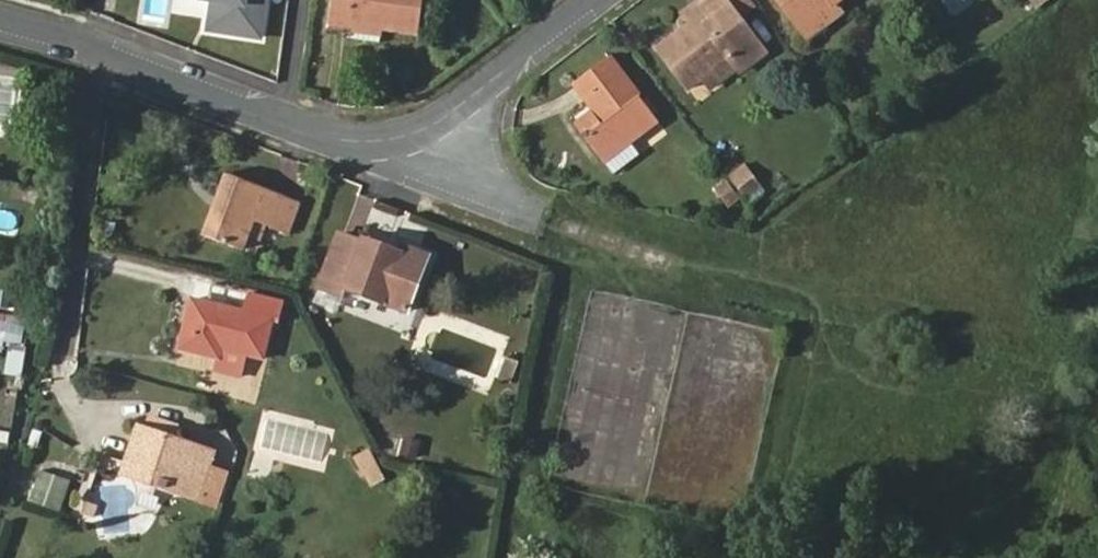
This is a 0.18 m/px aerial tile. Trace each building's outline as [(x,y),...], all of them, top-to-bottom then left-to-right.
[(268,0),(214,0),(215,0),(210,29),(262,37),(268,0)] [(380,42),(419,47),(425,0),(337,0),(334,23),(354,26),(382,30),(380,42)] [(701,78),(727,59),(735,69),(737,73),(762,55),(739,23),(722,0),(704,0),(691,10),(697,18),(689,24),(656,50),(684,90),(701,78)] [(748,0),(722,0),(739,23),(754,8),(748,0)] [(800,33),(821,19),(825,26),(838,17),(833,8),(844,0),(776,0),(800,33)] [(683,15),(689,24),(697,18),(691,10),(683,15)] [(353,38),(354,26),(334,23),(333,35),(353,38)] [(380,46),(380,42),(382,30),(354,26),(353,38),(352,42),(380,46)] [(608,59),(577,83),(605,123),(589,137),(607,161),(656,122),(608,59)] [(727,59),(701,78),(708,88),(735,69),(727,59)] [(744,162),(727,176),(747,200),(764,186),(744,162)] [(273,225),(284,196),(229,174),(205,232),(243,247),(254,218),(273,225)] [(741,200),(734,191),(723,199),(730,208),(741,200)] [(300,203),(284,196),(273,225),(290,232),(300,203)] [(402,245),(400,251),(366,239),(364,241),(342,232),(321,285),(345,295),(349,286),(409,309),(430,256),(402,245)] [(13,295),(0,293),(0,308),(12,311),(13,295)] [(191,297),(179,348),(217,357),(219,345),(263,356),(273,317),(191,297)] [(521,359),(508,355),(500,372),(514,377),(521,359)] [(144,423),(173,432),(176,422),(147,413),(144,423)] [(184,491),(199,448),(140,428),(128,464),(145,472),(144,477),(184,491)] [(215,454),(199,448),(184,491),(201,496),(215,454)] [(60,511),(69,481),(42,471),(31,501),(60,511)]
